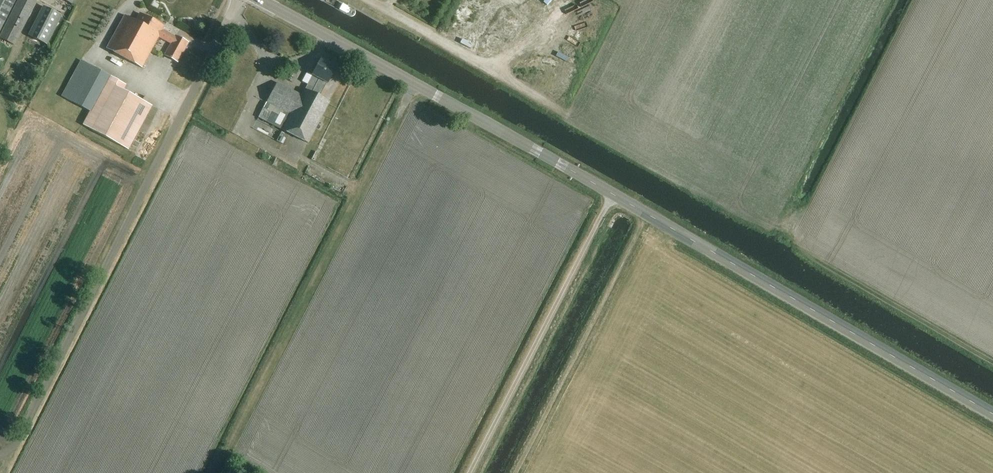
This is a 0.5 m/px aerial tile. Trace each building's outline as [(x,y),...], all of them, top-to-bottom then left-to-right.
[(0,36),(0,38),(14,45),(37,0),(18,0),(0,36)] [(15,0),(0,0),(0,30),(15,0)] [(42,6),(28,35),(47,44),(62,15),(42,6)] [(164,27),(139,14),(135,21),(124,16),(106,49),(141,68),(158,38),(170,44),(163,56),(176,63),(187,42),(174,35),(174,36),(162,30),(164,27)] [(263,107),(258,118),(308,143),(330,102),(320,96),(337,66),(321,58),(311,75),(312,75),(307,84),(305,88),(304,88),(301,94),(277,82),(266,102),(263,107)] [(114,85),(117,80),(81,60),(62,97),(90,112),(83,125),(128,149),(151,104),(114,85)] [(532,90),(546,74),(539,67),(532,74),(533,75),(525,84),(532,90)] [(285,86),(292,89),(297,79),(290,76),(285,86)] [(420,92),(415,100),(420,103),(425,95),(420,92)] [(258,155),(264,147),(260,145),(255,153),(258,155)] [(525,154),(522,162),(539,168),(542,160),(525,154)]
